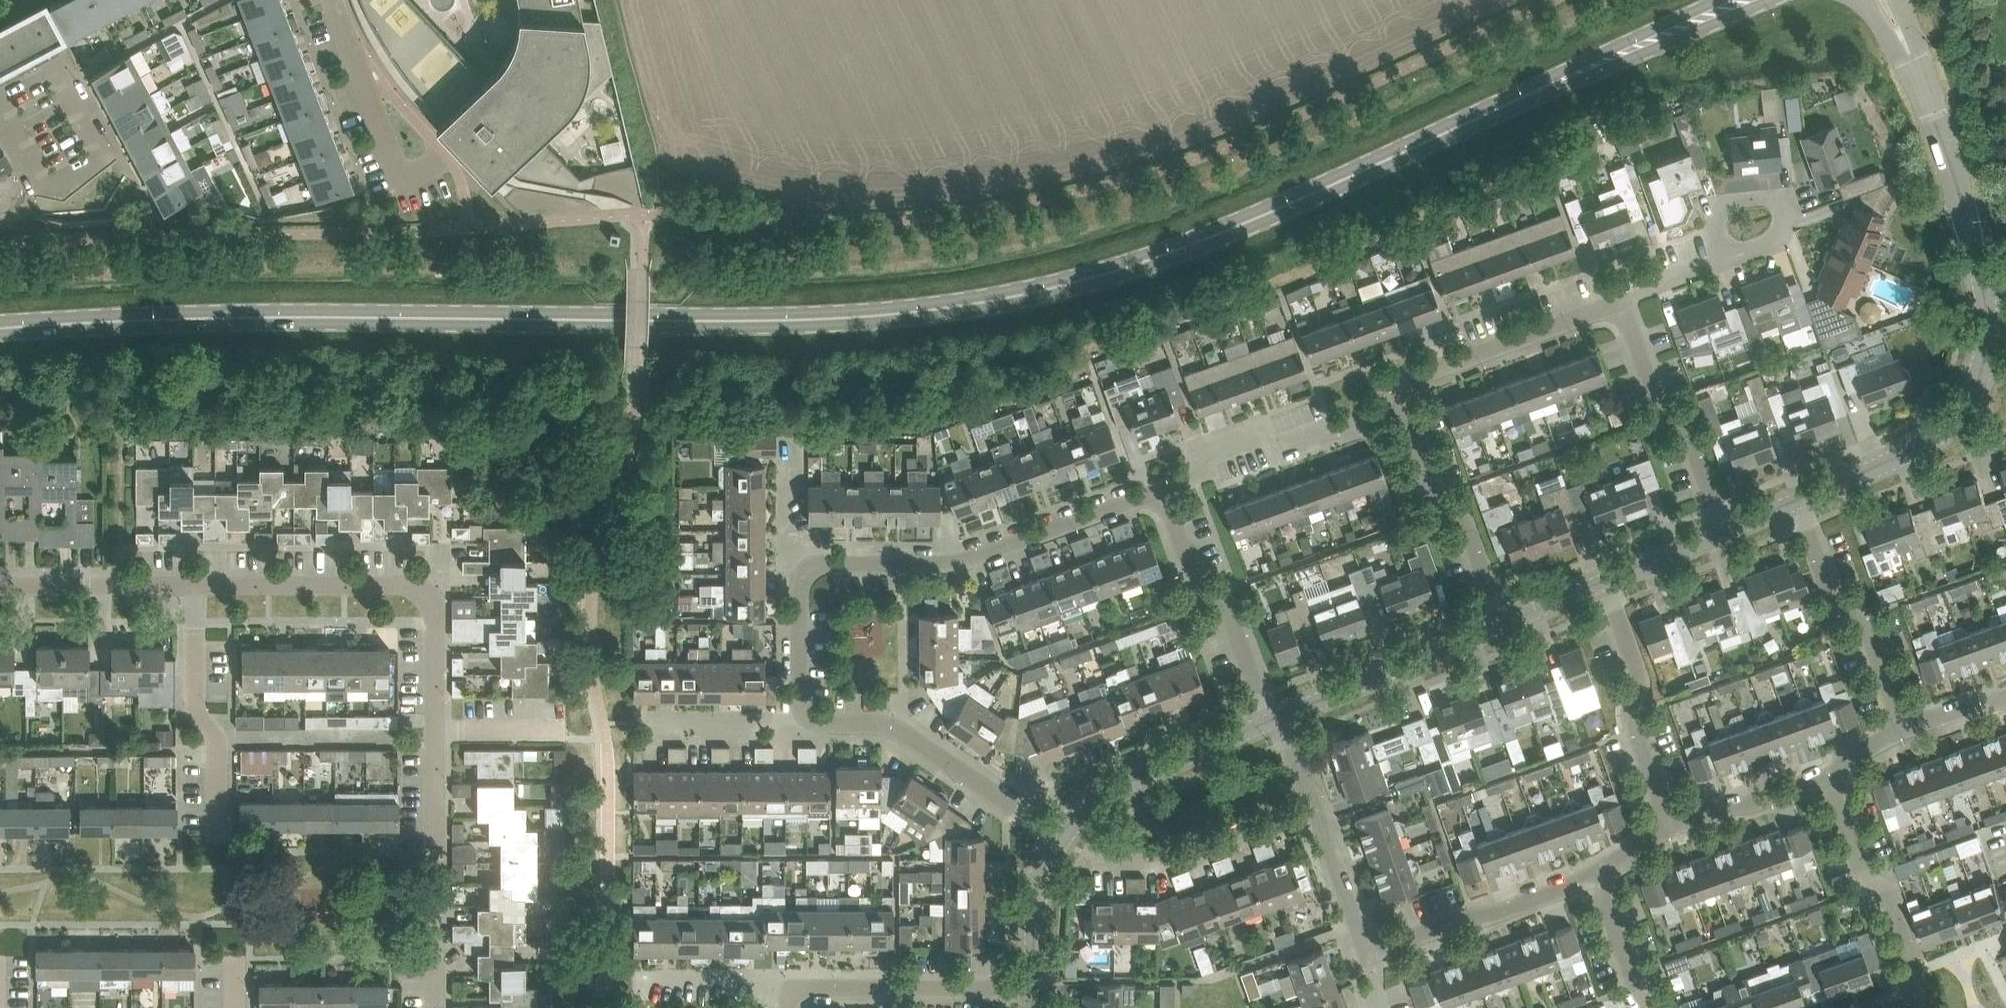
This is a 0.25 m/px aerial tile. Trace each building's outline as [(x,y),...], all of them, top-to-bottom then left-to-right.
[(95,25),(82,0),(63,0),(58,3),(75,36),(95,25)] [(95,25),(116,15),(108,0),(82,0),(95,25)] [(116,15),(136,4),(134,0),(108,0),(116,15)] [(247,17),(282,3),(281,0),(240,0),(247,17)] [(519,6),(519,13),(519,21),(518,28),(516,35),(514,42),(511,48),(508,55),(504,61),(499,67),(494,72),(487,78),(413,0),(351,0),(354,6),(358,15),(362,25),(366,34),(371,43),(376,51),(381,60),(383,61),(389,71),(398,83),(405,91),(408,95),(415,102),(487,180),(491,184),(498,177),(507,169),(520,178),(577,190),(578,189),(580,177),(542,137),(613,71),(601,20),(583,18),(580,0),(518,0),(519,6)] [(50,57),(60,52),(56,46),(75,36),(58,3),(49,8),(46,2),(26,12),(0,26),(0,83),(50,57)] [(247,17),(254,37),(290,23),(282,3),(247,17)] [(184,6),(168,15),(171,23),(188,14),(184,6)] [(163,18),(167,25),(171,23),(168,15),(163,18)] [(254,37),(262,57),(298,43),(290,23),(254,37)] [(196,26),(188,30),(192,38),(200,35),(196,26)] [(150,34),(146,27),(135,33),(124,38),(128,45),(150,34)] [(172,57),(178,54),(182,52),(189,48),(182,33),(174,31),(162,38),(172,57)] [(206,48),(200,35),(192,38),(198,52),(206,48)] [(262,57),(270,77),(305,64),(298,43),(262,57)] [(107,48),(86,59),(90,66),(111,55),(107,48)] [(189,48),(182,52),(187,63),(194,59),(189,48)] [(95,82),(102,95),(141,74),(130,54),(94,73),(98,81),(95,82)] [(213,63),(205,67),(210,77),(218,74),(213,63)] [(270,77),(278,97),(313,84),(305,64),(270,77)] [(151,93),(141,74),(102,95),(108,107),(111,106),(114,112),(151,93)] [(216,89),(223,85),(218,74),(210,77),(216,89)] [(202,77),(195,80),(200,91),(207,88),(202,77)] [(278,97),(286,117),(321,104),(313,84),(278,97)] [(115,120),(122,133),(161,112),(156,102),(164,97),(159,88),(151,93),(114,112),(118,119),(115,120)] [(213,99),(207,88),(200,91),(205,102),(213,99)] [(1785,97),(1788,129),(1801,128),(1797,95),(1785,97)] [(231,103),(224,107),(228,116),(236,113),(231,103)] [(286,117),(293,138),(329,124),(321,104),(286,117)] [(1688,111),(1674,116),(1682,138),(1696,133),(1688,111)] [(171,131),(161,112),(122,133),(128,145),(131,144),(135,150),(171,131)] [(234,128),(242,125),(236,113),(228,116),(234,128)] [(220,116),(213,119),(218,130),(225,127),(220,116)] [(1608,120),(1595,125),(1597,133),(1601,131),(1603,135),(1612,132),(1608,120)] [(293,138),(301,158),(336,144),(329,124),(293,138)] [(1762,125),(1763,133),(1731,137),(1735,173),(1780,168),(1776,124),(1762,125)] [(136,159),(142,171),(182,150),(192,145),(182,125),(171,131),(135,150),(138,157),(136,159)] [(1835,126),(1801,138),(1818,185),(1852,173),(1842,145),(1844,145),(1842,140),(1840,141),(1835,126)] [(223,142),(231,138),(225,127),(218,130),(223,142)] [(1657,169),(1641,174),(1642,176),(1654,210),(1657,218),(1661,228),(1685,219),(1692,204),(1686,189),(1702,183),(1696,168),(1708,164),(1696,133),(1682,138),(1687,152),(1655,163),(1657,169)] [(1629,137),(1616,142),(1622,156),(1635,150),(1629,137)] [(624,158),(619,139),(600,143),(605,163),(624,158)] [(249,142),(242,146),(246,156),(254,153),(249,142)] [(301,158),(309,178),(344,164),(336,144),(301,158)] [(240,158),(235,147),(227,150),(232,161),(240,158)] [(0,227),(33,210),(12,170),(8,171),(5,166),(10,164),(4,151),(2,152),(0,148),(0,227)] [(192,169),(182,150),(142,171),(149,183),(151,182),(155,189),(192,169)] [(259,165),(254,153),(246,156),(252,168),(259,165)] [(1625,165),(1632,185),(1640,182),(1638,177),(1633,163),(1626,161),(1624,162),(1625,165)] [(353,186),(344,164),(309,178),(317,199),(330,194),(353,186)] [(200,165),(192,169),(155,189),(159,195),(156,197),(163,209),(202,188),(196,177),(204,173),(200,165)] [(1571,181),(1565,165),(1554,171),(1559,187),(1571,181)] [(1636,231),(1626,204),(1638,200),(1632,185),(1625,165),(1610,170),(1616,187),(1599,194),(1603,204),(1615,238),(1636,231)] [(1843,198),(1859,192),(1884,183),(1880,170),(1838,185),(1843,198)] [(1537,178),(1520,186),(1524,193),(1541,186),(1537,178)] [(260,185),(264,195),(272,192),(267,181),(260,185)] [(1851,220),(1845,217),(1832,247),(1869,263),(1882,233),(1876,231),(1883,217),(1881,217),(1890,198),(1893,197),(1888,182),(1884,183),(1859,192),(1863,204),(1861,208),(1857,206),(1851,220)] [(1520,186),(1504,193),(1507,201),(1524,193),(1520,186)] [(270,207),(277,203),(272,192),(264,195),(270,207)] [(1504,193),(1487,201),(1490,209),(1507,201),(1504,193)] [(1585,220),(1594,246),(1615,238),(1603,204),(1582,212),(1580,208),(1576,197),(1565,201),(1573,224),(1585,220)] [(1474,216),(1490,209),(1487,201),(1470,209),(1474,216)] [(1561,213),(1539,220),(1554,260),(1575,252),(1561,213)] [(1454,216),(1441,222),(1444,230),(1457,224),(1454,216)] [(1539,220),(1517,228),(1532,268),(1554,260),(1539,220)] [(1432,235),(1444,230),(1441,222),(1429,228),(1432,235)] [(1517,228),(1496,236),(1510,276),(1532,268),(1517,228)] [(620,234),(611,232),(609,241),(618,243),(620,234)] [(1496,236),(1474,244),(1488,284),(1510,276),(1496,236)] [(1370,255),(1374,263),(1395,255),(1390,244),(1373,253),(1370,255)] [(1452,252),(1466,292),(1488,284),(1474,244),(1452,252)] [(1818,297),(1807,301),(1806,301),(1813,320),(1823,348),(1839,342),(1862,333),(1854,314),(1840,309),(1843,303),(1844,304),(1850,290),(1856,292),(1869,263),(1832,247),(1819,276),(1824,279),(1818,292),(1819,293),(1818,297)] [(1444,300),(1466,292),(1452,252),(1430,260),(1444,300)] [(1777,323),(1780,332),(1813,320),(1806,301),(1807,301),(1802,290),(1791,294),(1783,271),(1762,279),(1778,323),(1777,323)] [(1428,275),(1406,283),(1420,321),(1442,314),(1428,275)] [(1321,279),(1308,284),(1311,292),(1324,288),(1321,279)] [(1741,286),(1751,312),(1740,316),(1744,328),(1747,338),(1755,359),(1763,356),(1758,344),(1764,342),(1760,330),(1777,323),(1778,323),(1762,279),(1741,286)] [(1398,329),(1420,321),(1406,283),(1384,290),(1398,329)] [(1290,300),(1311,292),(1308,284),(1287,292),(1290,300)] [(1362,298),(1366,310),(1376,337),(1398,329),(1384,290),(1362,298)] [(1280,292),(1257,302),(1260,310),(1283,301),(1280,292)] [(1928,308),(1944,303),(1944,297),(1929,293),(1928,308)] [(1698,302),(1715,349),(1747,338),(1744,328),(1740,316),(1738,313),(1727,317),(1719,294),(1698,302)] [(1245,316),(1260,310),(1257,302),(1242,308),(1245,316)] [(1693,353),(1711,350),(1715,349),(1698,302),(1677,309),(1686,333),(1674,337),(1681,355),(1693,351),(1693,353)] [(1349,303),(1340,306),(1354,345),(1376,337),(1366,310),(1353,314),(1349,303)] [(1333,353),(1354,345),(1340,306),(1333,309),(1337,320),(1323,325),(1333,353)] [(1227,314),(1214,319),(1216,327),(1230,322),(1227,314)] [(1204,331),(1216,327),(1214,319),(1201,324),(1204,331)] [(1311,361),(1333,353),(1323,325),(1310,330),(1306,319),(1297,322),(1311,361)] [(1173,342),(1179,340),(1196,334),(1193,326),(1183,330),(1170,335),(1173,342)] [(1294,335),(1272,343),(1286,382),(1308,374),(1294,335)] [(1272,343),(1250,350),(1264,390),(1286,382),(1272,343)] [(1856,346),(1853,344),(1850,343),(1835,349),(1833,351),(1832,353),(1833,356),(1835,359),(1839,360),(1854,355),(1857,353),(1858,349),(1856,346)] [(1250,350),(1228,358),(1242,398),(1264,390),(1250,350)] [(1597,351),(1575,359),(1585,386),(1598,382),(1602,393),(1611,390),(1597,351)] [(1242,398),(1228,358),(1206,366),(1220,406),(1242,398)] [(1853,361),(1838,367),(1848,393),(1860,388),(1866,404),(1910,388),(1907,380),(1910,375),(1907,368),(1902,366),(1899,358),(1858,373),(1853,361)] [(1575,359),(1553,367),(1567,405),(1575,403),(1571,391),(1585,386),(1575,359)] [(1817,373),(1820,381),(1801,388),(1819,436),(1840,429),(1835,416),(1846,412),(1839,391),(1831,368),(1829,368),(1826,360),(1817,364),(1819,372),(1817,373)] [(1151,371),(1155,383),(1142,388),(1157,429),(1179,421),(1172,402),(1184,397),(1177,378),(1172,363),(1151,371)] [(1199,414),(1220,406),(1206,366),(1184,374),(1199,414)] [(1554,397),(1559,409),(1563,407),(1566,406),(1567,405),(1553,367),(1531,375),(1541,402),(1554,397)] [(1757,408),(1737,415),(1743,429),(1744,429),(1756,463),(1777,455),(1767,429),(1779,425),(1772,406),(1768,395),(1765,386),(1760,373),(1746,378),(1757,408)] [(1528,434),(1536,431),(1528,407),(1541,402),(1531,375),(1510,382),(1524,421),(1528,434)] [(1510,382),(1488,390),(1498,418),(1512,413),(1516,424),(1524,421),(1510,382)] [(1779,391),(1776,382),(1765,386),(1768,395),(1772,406),(1779,425),(1790,421),(1798,444),(1819,436),(1801,388),(1800,384),(1781,391),(1780,391),(1779,391)] [(1116,383),(1104,387),(1116,422),(1128,417),(1135,437),(1157,429),(1142,388),(1141,388),(1139,384),(1119,391),(1116,383)] [(1071,390),(1062,393),(1064,400),(1074,397),(1071,390)] [(1489,434),(1485,422),(1498,418),(1488,390),(1466,398),(1480,437),(1482,436),(1489,434)] [(1722,433),(1723,436),(1735,470),(1756,463),(1744,429),(1743,429),(1737,415),(1720,421),(1711,394),(1697,399),(1710,436),(1722,433)] [(1482,436),(1480,437),(1466,398),(1444,406),(1458,445),(1473,440),(1477,450),(1478,456),(1487,452),(1482,436)] [(1032,405),(1024,408),(1027,417),(1035,414),(1032,405)] [(1570,417),(1566,406),(1563,407),(1559,409),(1562,419),(1570,417)] [(1622,423),(1616,407),(1606,411),(1612,427),(1622,423)] [(1090,411),(1081,414),(1099,463),(1120,455),(1108,421),(1095,426),(1090,411)] [(1012,412),(998,417),(1001,426),(1015,421),(1012,412)] [(1075,424),(1063,428),(1066,436),(1078,470),(1099,463),(1081,414),(1072,417),(1075,424)] [(1078,470),(1066,436),(1055,440),(1049,425),(1047,426),(1044,417),(1037,420),(1040,428),(1058,478),(1078,470)] [(1575,426),(1578,437),(1592,433),(1588,421),(1575,426)] [(981,424),(971,427),(975,438),(985,435),(981,424)] [(948,428),(934,433),(935,440),(951,434),(948,428)] [(1037,447),(1025,451),(1038,485),(1058,478),(1040,428),(1032,432),(1037,447)] [(1562,445),(1578,439),(1574,428),(1558,434),(1562,445)] [(719,482),(722,486),(727,486),(764,486),(764,463),(763,463),(763,453),(777,453),(776,448),(776,436),(746,436),(746,442),(726,441),(727,463),(723,463),(719,467),(719,482)] [(224,445),(224,448),(237,448),(237,439),(216,438),(216,445),(224,445)] [(1548,439),(1532,445),(1536,454),(1552,449),(1548,439)] [(1000,443),(1017,492),(1038,485),(1025,451),(1014,455),(1009,440),(1000,443)] [(841,443),(831,443),(831,452),(841,452),(841,443)] [(860,443),(860,451),(873,451),(873,443),(860,443)] [(996,461),(985,465),(997,499),(1017,492),(1000,443),(991,446),(996,461)] [(955,447),(959,458),(977,507),(997,499),(985,465),(973,470),(967,452),(961,445),(955,447)] [(1517,450),(1520,460),(1536,454),(1532,445),(1517,450)] [(40,447),(3,447),(4,510),(3,510),(3,538),(24,538),(24,517),(40,517),(40,454),(40,447)] [(1555,455),(1561,470),(1573,465),(1568,451),(1555,455)] [(40,454),(40,517),(39,545),(41,545),(41,544),(61,544),(61,534),(76,534),(76,540),(93,540),(93,545),(94,545),(94,497),(77,497),(77,454),(40,454)] [(820,454),(820,468),(821,468),(821,484),(808,484),(808,520),(831,520),(831,468),(830,468),(830,454),(820,454)] [(1377,454),(1355,462),(1365,489),(1378,485),(1382,496),(1391,493),(1377,454)] [(1629,474),(1611,480),(1625,517),(1651,508),(1643,484),(1657,479),(1660,486),(1650,457),(1626,466),(1629,474)] [(943,480),(955,514),(977,507),(959,458),(950,461),(956,476),(943,480)] [(1365,489),(1355,462),(1333,470),(1347,508),(1353,506),(1355,506),(1351,494),(1365,489)] [(1478,465),(1481,472),(1490,469),(1487,462),(1478,465)] [(159,503),(159,515),(181,515),(182,515),(182,502),(193,502),(193,490),(194,490),(194,479),(194,463),(171,463),(171,467),(171,479),(171,491),(159,491),(160,503),(159,503)] [(926,463),(917,463),(917,469),(917,520),(940,520),(940,484),(927,484),(927,468),(926,468),(926,463)] [(1517,478),(1529,473),(1526,464),(1513,468),(1517,478)] [(429,503),(430,503),(453,502),(452,466),(417,467),(417,478),(418,478),(418,490),(429,491),(429,503)] [(171,491),(171,479),(171,467),(137,467),(136,503),(159,503),(160,503),(159,491),(171,491)] [(272,503),(273,503),(293,503),(293,479),(284,479),(284,467),(260,467),(260,479),(261,479),(261,491),(272,491),(272,503)] [(305,479),(302,479),(293,479),(293,503),(316,503),(317,503),(317,491),(328,491),(328,479),(329,479),(329,467),(305,467),(305,479)] [(418,478),(417,478),(417,467),(395,467),(395,490),(396,490),(396,502),(407,502),(407,514),(408,514),(430,514),(430,503),(429,503),(429,491),(418,490),(418,478)] [(853,520),(853,484),(840,484),(840,468),(831,468),(831,520),(853,520)] [(853,520),(874,520),(874,468),(865,468),(865,484),(853,484),(853,520)] [(884,484),(884,468),(874,468),(874,520),(896,520),(896,484),(884,484)] [(917,520),(917,469),(908,469),(908,484),(896,484),(896,520),(917,520)] [(1347,508),(1333,470),(1311,478),(1321,505),(1334,500),(1338,511),(1347,508)] [(216,477),(216,490),(216,539),(228,539),(228,526),(250,526),(250,514),(250,502),(238,502),(238,490),(238,479),(238,477),(216,477)] [(1594,477),(1567,487),(1573,503),(1588,498),(1598,527),(1625,517),(1611,480),(1597,485),(1594,477)] [(1306,531),(1313,529),(1311,522),(1312,521),(1308,510),(1321,505),(1311,478),(1290,485),(1303,524),(1306,531)] [(250,514),(273,514),(273,503),(272,503),(272,491),(261,491),(261,479),(260,479),(238,479),(238,490),(238,502),(250,502),(250,514)] [(316,503),(316,514),(339,514),(340,514),(340,502),(351,502),(350,490),(351,490),(351,479),(329,479),(328,479),(328,491),(317,491),(317,503),(316,503)] [(1955,487),(1968,521),(1979,517),(1984,530),(2005,522),(2005,521),(1998,499),(1987,503),(1978,479),(1955,487)] [(1546,512),(1531,518),(1543,550),(1572,540),(1563,514),(1575,509),(1573,503),(1567,487),(1566,484),(1539,493),(1546,512)] [(1303,524),(1290,485),(1268,493),(1278,521),(1291,516),(1296,527),(1303,524)] [(727,497),(713,497),(713,507),(764,507),(764,486),(727,486),(727,497)] [(1933,495),(1943,522),(1931,526),(1938,546),(1960,538),(1955,526),(1968,521),(1955,487),(1933,495)] [(216,539),(216,490),(194,490),(193,490),(193,502),(182,502),(182,515),(181,515),(181,526),(204,526),(204,539),(216,539)] [(361,539),(373,539),(373,490),(351,490),(350,490),(351,502),(340,502),(340,514),(339,514),(339,526),(361,526),(361,539)] [(395,490),(373,490),(373,539),(385,539),(385,526),(408,526),(408,514),(407,514),(407,502),(396,502),(396,490),(395,490)] [(1269,537),(1265,525),(1278,521),(1268,493),(1246,501),(1260,540),(1269,537)] [(1998,499),(2005,521),(2005,496),(1998,499)] [(679,497),(679,508),(692,507),(692,497),(679,497)] [(1514,561),(1543,550),(1531,518),(1516,523),(1508,500),(1482,509),(1491,536),(1503,531),(1514,561)] [(1253,542),(1260,540),(1246,501),(1224,509),(1234,536),(1249,531),(1253,542)] [(1353,506),(1347,508),(1350,518),(1356,515),(1353,506)] [(692,518),(692,507),(679,508),(679,518),(692,518)] [(713,518),(727,518),(727,529),(765,529),(764,507),(713,507),(713,518)] [(1913,545),(1917,558),(1940,550),(1938,546),(1931,526),(1920,530),(1911,507),(1889,515),(1901,549),(1913,545)] [(1365,516),(1362,523),(1364,528),(1375,524),(1371,514),(1365,516)] [(1889,554),(1901,549),(1889,515),(1866,523),(1876,550),(1864,554),(1871,574),(1890,567),(1893,566),(1889,554)] [(1129,520),(1120,523),(1125,536),(1134,533),(1129,520)] [(1116,539),(1125,536),(1120,523),(1112,526),(1116,539)] [(145,524),(137,524),(137,543),(154,543),(154,532),(145,532),(145,524)] [(470,537),(470,526),(453,526),(453,537),(470,537)] [(490,539),(489,560),(525,560),(525,526),(484,526),(484,539),(490,539)] [(727,540),(713,540),(713,551),(765,551),(765,529),(727,529),(727,540)] [(273,531),(255,531),(255,543),(273,543),(273,531)] [(278,543),(293,543),(293,531),(278,531),(278,543)] [(312,531),(293,531),(293,543),(312,543),(312,531)] [(334,531),(317,531),(317,542),(334,542),(334,531)] [(430,531),(413,531),(413,542),(430,542),(430,531)] [(171,532),(159,532),(159,543),(176,543),(176,532),(171,532)] [(1089,535),(1080,538),(1085,551),(1093,548),(1089,535)] [(1304,554),(1312,551),(1307,535),(1299,538),(1301,541),(1299,542),(1304,554)] [(1076,554),(1085,551),(1080,538),(1071,541),(1076,554)] [(1150,538),(1128,545),(1141,579),(1162,572),(1150,538)] [(679,541),(679,551),(693,551),(693,541),(679,541)] [(1413,570),(1401,574),(1413,608),(1436,600),(1426,574),(1437,570),(1427,541),(1415,545),(1418,554),(1408,557),(1413,570)] [(1128,545),(1108,553),(1120,587),(1141,579),(1128,545)] [(1048,549),(1039,552),(1044,565),(1053,562),(1048,549)] [(1288,549),(1277,553),(1281,565),(1293,561),(1288,549)] [(693,567),(693,551),(679,551),(679,567),(693,567)] [(713,561),(727,561),(727,572),(765,572),(765,551),(713,551),(713,561)] [(1035,569),(1044,565),(1039,552),(1030,556),(1035,569)] [(1108,553),(1088,560),(1100,594),(1120,587),(1108,553)] [(1989,556),(1981,558),(1984,567),(1992,565),(1989,556)] [(489,572),(489,595),(501,595),(501,594),(512,594),(512,582),(525,583),(525,582),(525,560),(489,560),(463,560),(463,572),(489,572)] [(1100,594),(1088,560),(1068,568),(1080,601),(1100,594)] [(1786,562),(1765,569),(1778,603),(1780,611),(1801,604),(1807,619),(1818,615),(1801,569),(1790,573),(1786,562)] [(1007,564),(998,567),(1003,580),(1012,577),(1007,564)] [(1374,570),(1371,564),(1360,568),(1371,597),(1382,593),(1390,617),(1413,608),(1401,574),(1389,579),(1384,566),(1374,570)] [(1019,623),(1003,580),(998,567),(990,570),(994,583),(991,584),(995,594),(985,597),(998,631),(1019,623)] [(1957,567),(1947,570),(1951,581),(1961,577),(1957,567)] [(1068,568),(1047,575),(1059,609),(1080,601),(1068,568)] [(1342,585),(1346,598),(1335,602),(1347,636),(1369,628),(1360,601),(1371,597),(1360,568),(1349,572),(1352,581),(1342,585)] [(1753,601),(1742,605),(1743,607),(1751,628),(1750,628),(1752,636),(1764,632),(1767,624),(1764,617),(1780,611),(1778,603),(1765,569),(1745,577),(1753,601)] [(1988,575),(1990,582),(2005,577),(2002,570),(1988,575)] [(727,584),(700,584),(700,594),(765,594),(765,572),(727,572),(727,584)] [(1047,575),(1027,582),(1039,616),(1042,624),(1062,616),(1059,609),(1047,575)] [(1980,586),(1977,579),(1963,584),(1966,591),(1980,586)] [(1900,580),(1887,585),(1891,597),(1892,599),(1905,594),(1900,580)] [(537,606),(537,582),(525,582),(525,583),(512,582),(512,594),(501,594),(501,595),(501,616),(525,616),(525,606),(537,606)] [(1007,590),(1019,623),(1022,631),(1042,624),(1039,616),(1027,582),(1007,590)] [(1951,588),(1954,596),(1966,591),(1963,584),(1951,588)] [(1318,593),(1307,597),(1304,588),(1293,592),(1297,604),(1305,624),(1316,620),(1324,644),(1347,636),(1335,602),(1323,606),(1318,593)] [(1703,595),(1715,629),(1719,639),(1750,628),(1751,628),(1743,607),(1732,611),(1724,588),(1703,595)] [(1938,592),(1920,598),(1923,606),(1927,604),(1929,609),(1937,606),(1935,601),(1940,599),(1938,592)] [(765,594),(700,594),(700,604),(727,604),(727,616),(765,616),(765,594)] [(691,608),(691,595),(679,595),(679,608),(691,608)] [(1679,631),(1680,634),(1681,633),(1690,661),(1693,660),(1704,636),(1703,634),(1715,629),(1703,595),(1682,603),(1691,627),(1679,631)] [(453,598),(453,616),(464,615),(464,598),(453,598)] [(1911,602),(1914,609),(1923,606),(1920,598),(1911,602)] [(1305,624),(1297,604),(1275,611),(1280,624),(1267,629),(1280,663),(1303,654),(1293,628),(1305,624)] [(984,613),(970,612),(970,627),(958,626),(957,614),(920,614),(920,636),(972,637),(979,637),(992,637),(984,613)] [(2000,612),(1996,613),(2005,641),(2005,616),(2000,613),(2000,612)] [(1690,661),(1681,633),(1680,634),(1670,637),(1661,613),(1639,621),(1651,655),(1672,647),(1678,665),(1690,661)] [(1980,629),(1991,662),(2005,657),(2005,641),(1996,613),(1991,615),(1992,616),(1989,621),(1990,625),(1980,629)] [(501,616),(476,615),(464,615),(453,616),(453,634),(476,634),(476,628),(489,629),(489,651),(501,651),(501,650),(511,650),(511,640),(525,640),(525,639),(525,616),(501,616)] [(633,627),(645,627),(646,616),(633,616),(633,627)] [(1166,619),(1156,623),(1160,633),(1170,629),(1166,619)] [(733,636),(743,636),(743,620),(734,620),(733,636)] [(753,620),(743,620),(743,636),(753,636),(753,620)] [(656,622),(656,634),(656,698),(678,698),(678,661),(666,661),(666,647),(665,647),(665,622),(656,622)] [(1136,630),(1140,640),(1160,633),(1156,623),(1136,630)] [(1962,626),(1961,625),(1957,627),(1972,669),(1991,662),(1980,629),(1969,633),(1967,629),(1962,626)] [(1941,643),(1936,628),(1932,629),(1947,671),(1950,669),(1952,676),(1972,669),(1957,627),(1953,628),(1953,629),(1951,635),(1952,639),(1941,643)] [(1944,672),(1947,671),(1932,629),(1924,632),(1925,634),(1914,638),(1929,680),(1945,675),(1944,672)] [(895,682),(897,631),(869,630),(869,648),(858,648),(857,681),(895,682)] [(1136,630),(1116,637),(1119,647),(1140,640),(1136,630)] [(1085,642),(1081,632),(1072,636),(1076,646),(1085,642)] [(656,698),(656,634),(646,634),(646,661),(634,661),(634,698),(656,698)] [(709,635),(700,635),(699,647),(699,698),(721,698),(721,661),(710,661),(710,647),(709,635)] [(972,647),(972,637),(920,636),(920,658),(958,658),(958,647),(972,647)] [(1100,643),(1104,653),(1119,647),(1116,637),(1100,643)] [(501,650),(501,651),(501,673),(513,673),(523,673),(523,662),(537,662),(537,661),(537,638),(525,639),(525,640),(511,640),(511,650),(501,650)] [(277,648),(263,648),(264,686),(285,686),(284,642),(277,642),(277,648)] [(292,648),(292,642),(284,642),(285,686),(306,685),(305,648),(292,648)] [(319,648),(305,648),(306,685),(327,685),(326,642),(319,643),(319,648)] [(334,642),(326,642),(327,685),(347,685),(347,648),(334,648),(334,642)] [(243,686),(264,686),(263,648),(251,648),(251,643),(236,643),(236,655),(243,655),(243,686)] [(361,648),(347,648),(347,685),(368,684),(368,643),(361,643),(361,648)] [(376,648),(376,643),(368,643),(368,684),(368,696),(390,696),(390,648),(376,648)] [(1049,643),(1029,649),(1032,660),(1053,653),(1049,643)] [(0,645),(0,684),(12,684),(12,696),(25,696),(25,668),(14,668),(14,645),(0,645)] [(25,713),(34,713),(34,696),(38,696),(38,697),(63,697),(63,693),(62,693),(62,645),(38,645),(38,668),(25,668),(25,696),(25,713)] [(94,699),(98,701),(100,703),(100,668),(89,668),(89,645),(62,645),(62,693),(63,693),(79,693),(79,700),(89,700),(89,699),(94,699)] [(100,703),(103,705),(102,695),(139,694),(138,683),(137,645),(113,645),(113,668),(100,668),(100,703)] [(153,683),(153,693),(176,693),(176,658),(164,658),(164,645),(137,645),(138,683),(153,683)] [(732,646),(732,661),(721,661),(721,698),(743,698),(743,646),(732,646)] [(753,661),(753,646),(743,646),(743,698),(765,698),(765,661),(753,661)] [(689,647),(689,661),(678,661),(678,698),(699,698),(699,647),(689,647)] [(1089,647),(1075,652),(1078,662),(1093,657),(1089,647)] [(1176,647),(1166,651),(1184,700),(1205,692),(1193,657),(1181,661),(1176,647)] [(1569,716),(1581,711),(1580,708),(1577,700),(1597,693),(1581,647),(1559,654),(1568,680),(1557,684),(1559,689),(1567,711),(1569,716)] [(1029,649),(1028,649),(1007,657),(1008,661),(1018,667),(1033,661),(1032,660),(1029,649)] [(1821,649),(1811,652),(1814,660),(1823,656),(1821,649)] [(1157,654),(1162,668),(1151,672),(1164,707),(1184,700),(1166,651),(1157,654)] [(1060,658),(1064,667),(1078,662),(1075,652),(1060,658)] [(1794,658),(1797,666),(1802,664),(1807,680),(1815,677),(1809,661),(1814,660),(1811,652),(1794,658)] [(464,673),(464,656),(453,656),(453,673),(464,673)] [(927,690),(935,701),(968,685),(963,680),(962,680),(962,670),(958,670),(958,658),(920,658),(920,681),(927,681),(927,690)] [(523,673),(513,673),(513,696),(549,696),(549,661),(537,661),(537,662),(523,662),(523,673)] [(1144,715),(1164,707),(1151,672),(1140,676),(1136,662),(1126,666),(1144,715)] [(1782,662),(1769,667),(1772,674),(1785,670),(1782,662)] [(1045,663),(1033,667),(1037,677),(1049,673),(1045,663)] [(1517,673),(1533,718),(1554,711),(1557,720),(1569,716),(1567,711),(1559,689),(1548,693),(1538,665),(1517,673)] [(1105,675),(1112,693),(1113,693),(1123,722),(1124,722),(1144,715),(1126,666),(1116,669),(1117,670),(1105,675)] [(1023,671),(1022,682),(1037,677),(1033,667),(1023,671)] [(1756,672),(1759,679),(1772,674),(1769,667),(1756,672)] [(1514,725),(1533,718),(1517,673),(1496,680),(1505,703),(1494,707),(1496,713),(1496,714),(1504,736),(1516,731),(1514,725)] [(1708,673),(1696,677),(1699,685),(1711,681),(1708,673)] [(1747,684),(1744,676),(1730,681),(1733,688),(1747,684)] [(1688,689),(1699,685),(1696,677),(1685,681),(1688,689)] [(453,678),(453,680),(453,696),(464,696),(464,678),(453,678)] [(1831,680),(1823,683),(1838,724),(1841,723),(1842,726),(1858,720),(1843,678),(1832,682),(1831,680)] [(1718,685),(1720,693),(1733,688),(1730,681),(1718,685)] [(1097,683),(1087,687),(1105,736),(1106,735),(1107,736),(1111,738),(1116,736),(1118,732),(1117,731),(1126,728),(1124,722),(1123,722),(1113,693),(1112,693),(1102,697),(1097,683)] [(1806,697),(1805,695),(1802,697),(1817,739),(1837,732),(1835,726),(1838,724),(1823,683),(1818,684),(1824,699),(1813,703),(1812,699),(1806,697)] [(958,734),(958,733),(966,738),(987,707),(969,695),(972,690),(968,685),(935,701),(942,710),(952,718),(947,725),(949,726),(948,727),(949,731),(954,734),(958,734)] [(1104,737),(1104,736),(1105,736),(1087,687),(1078,690),(1083,704),(1072,708),(1085,743),(1093,740),(1093,741),(1097,743),(1102,741),(1104,737)] [(1708,697),(1705,690),(1688,696),(1691,703),(1708,697)] [(1505,740),(1504,736),(1496,714),(1485,718),(1476,692),(1455,699),(1471,745),(1472,747),(1491,740),(1493,744),(1505,740)] [(1682,707),(1691,703),(1688,696),(1679,699),(1682,707)] [(1795,705),(1796,709),(1786,713),(1798,746),(1817,739),(1802,697),(1797,698),(1798,700),(1795,705)] [(1077,747),(1077,746),(1085,743),(1072,708),(1061,712),(1056,698),(1046,702),(1048,706),(1051,716),(1052,715),(1064,751),(1066,750),(1066,751),(1070,753),(1075,751),(1077,747)] [(1432,736),(1433,738),(1432,738),(1439,756),(1441,762),(1445,774),(1453,771),(1449,759),(1453,757),(1451,752),(1471,745),(1455,699),(1434,707),(1443,732),(1432,736)] [(1051,716),(1048,706),(1020,716),(1019,716),(1014,752),(1027,754),(1040,749),(1043,758),(1064,751),(1052,715),(1051,716)] [(990,742),(1002,750),(1014,752),(1019,716),(1007,714),(1004,719),(987,707),(966,738),(973,742),(972,743),(973,747),(978,751),(982,750),(982,749),(985,750),(990,742)] [(1768,710),(1767,709),(1763,711),(1778,753),(1798,746),(1786,713),(1775,717),(1773,713),(1768,710)] [(1757,719),(1758,723),(1747,727),(1759,760),(1778,753),(1763,711),(1759,712),(1759,713),(1757,719)] [(257,715),(243,716),(243,728),(257,728),(257,715)] [(272,728),(285,728),(285,715),(272,716),(272,728)] [(299,715),(285,715),(285,728),(299,728),(299,715)] [(313,727),(327,727),(327,715),(313,715),(313,727)] [(341,715),(327,715),(327,727),(341,727),(341,715)] [(355,727),(369,727),(369,715),(355,715),(355,727)] [(390,715),(369,715),(369,727),(390,727),(390,715)] [(1433,738),(1432,736),(1424,716),(1402,724),(1410,746),(1419,743),(1432,738),(1433,738)] [(1729,724),(1729,723),(1724,725),(1739,767),(1759,760),(1747,727),(1736,731),(1735,727),(1729,724)] [(1709,741),(1703,725),(1699,727),(1714,769),(1717,768),(1719,774),(1739,767),(1724,725),(1720,726),(1721,727),(1718,733),(1720,737),(1709,741)] [(1692,732),(1695,742),(1684,747),(1696,778),(1712,773),(1711,770),(1714,769),(1699,727),(1691,730),(1692,732)] [(1369,730),(1329,745),(1339,772),(1372,760),(1368,746),(1374,744),(1369,730)] [(1992,738),(2005,776),(2005,733),(1992,738)] [(1432,738),(1419,743),(1425,761),(1439,756),(1432,738)] [(1992,738),(1973,745),(1985,778),(1996,774),(1997,778),(2003,781),(2003,782),(2005,781),(2005,776),(1992,738)] [(1973,745),(1954,752),(1969,794),(1973,793),(1973,792),(1976,786),(1974,782),(1985,778),(1973,745)] [(643,760),(643,746),(634,746),(634,760),(643,760)] [(669,760),(678,760),(678,746),(669,746),(669,760)] [(687,746),(678,746),(678,760),(687,760),(687,746)] [(712,760),(721,760),(721,746),(712,746),(712,760)] [(730,746),(721,746),(721,760),(730,760),(730,746)] [(755,760),(764,760),(764,746),(755,746),(755,760)] [(774,746),(764,746),(764,760),(774,760),(774,746)] [(798,760),(808,760),(808,746),(798,746),(798,760)] [(817,746),(808,746),(808,760),(817,760),(817,746)] [(273,772),(273,760),(273,749),(241,749),(241,772),(273,772)] [(273,749),(273,760),(287,760),(287,749),(273,749)] [(321,759),(335,759),(335,749),(321,749),(321,759)] [(350,749),(335,749),(335,759),(336,759),(336,765),(346,765),(346,759),(350,759),(350,749)] [(367,768),(381,768),(381,749),(367,749),(367,768)] [(478,761),(478,782),(514,782),(514,749),(465,749),(465,761),(478,761)] [(565,749),(555,749),(555,762),(565,762),(565,749)] [(1589,749),(1580,753),(1582,760),(1591,757),(1589,749)] [(1954,752),(1934,759),(1946,792),(1958,788),(1959,792),(1965,794),(1965,796),(1969,794),(1954,752)] [(1562,759),(1565,766),(1582,760),(1580,753),(1562,759)] [(22,766),(37,766),(37,754),(22,754),(22,766)] [(74,755),(37,754),(37,766),(51,766),(51,763),(74,763),(74,755)] [(98,765),(112,765),(112,755),(98,755),(98,765)] [(128,755),(112,755),(112,765),(128,765),(128,755)] [(177,766),(176,755),(145,755),(145,766),(177,766)] [(859,766),(859,803),(880,803),(881,803),(881,775),(881,766),(867,766),(867,757),(858,757),(858,766),(859,766)] [(1508,759),(1500,762),(1504,773),(1512,770),(1508,759)] [(1946,792),(1934,759),(1915,766),(1930,808),(1935,806),(1934,805),(1937,799),(1936,796),(1946,792)] [(1383,771),(1377,773),(1372,760),(1339,772),(1348,799),(1388,785),(1383,771)] [(1550,763),(1538,768),(1540,775),(1553,771),(1550,763)] [(836,815),(858,815),(858,803),(859,803),(859,766),(858,766),(836,766),(836,786),(836,815)] [(1926,808),(1927,809),(1930,808),(1915,766),(1895,773),(1898,779),(1895,780),(1910,822),(1914,821),(1908,805),(1919,802),(1921,805),(1926,808)] [(1524,772),(1527,780),(1540,775),(1538,768),(1524,772)] [(656,808),(656,770),(634,770),(634,808),(656,808)] [(656,808),(656,816),(678,816),(678,770),(656,770),(656,808)] [(678,770),(678,816),(700,816),(700,770),(678,770)] [(700,816),(720,816),(720,808),(721,808),(721,770),(700,770),(700,816)] [(743,808),(743,770),(721,770),(721,808),(743,808)] [(743,770),(743,808),(743,817),(764,817),(764,770),(743,770)] [(764,770),(764,817),(786,817),(786,770),(764,770)] [(786,770),(786,817),(807,817),(807,808),(808,770),(786,770)] [(807,808),(807,817),(830,817),(830,770),(808,770),(807,808)] [(906,782),(894,775),(881,775),(881,803),(880,803),(880,810),(888,810),(891,806),(909,818),(930,787),(922,782),(923,781),(922,777),(918,774),(914,774),(913,775),(911,774),(906,782)] [(1400,795),(1422,787),(1417,775),(1395,783),(1400,795)] [(1514,784),(1512,777),(1498,782),(1501,789),(1514,784)] [(1910,822),(1895,780),(1892,781),(1891,779),(1874,784),(1886,816),(1897,812),(1901,825),(1910,822)] [(1459,780),(1449,783),(1451,788),(1452,792),(1463,789),(1459,780)] [(501,805),(514,805),(514,782),(478,782),(453,782),(453,795),(478,795),(478,817),(490,817),(490,816),(501,816),(501,805)] [(555,782),(555,792),(565,792),(565,782),(555,782)] [(1486,786),(1488,794),(1501,789),(1498,782),(1486,786)] [(1600,782),(1591,785),(1606,827),(1609,826),(1610,829),(1627,823),(1615,791),(1604,795),(1600,782)] [(1575,799),(1574,798),(1571,799),(1586,842),(1606,835),(1603,828),(1606,827),(1591,785),(1587,787),(1593,802),(1582,806),(1580,802),(1575,799)] [(926,841),(935,837),(943,834),(942,834),(957,812),(945,804),(948,799),(946,798),(947,797),(946,793),(942,790),(938,790),(937,792),(930,787),(909,818),(927,830),(924,834),(926,841)] [(1479,789),(1473,791),(1458,796),(1461,804),(1482,796),(1479,789)] [(50,790),(36,790),(36,806),(37,806),(37,832),(69,832),(69,806),(55,806),(55,794),(50,790)] [(335,801),(336,827),(367,827),(367,791),(335,791),(335,801)] [(399,791),(367,791),(367,827),(399,827),(399,791)] [(1437,803),(1440,811),(1461,804),(1458,796),(1437,803)] [(1564,808),(1565,812),(1555,815),(1566,849),(1586,842),(1571,799),(1566,801),(1566,802),(1564,808)] [(241,801),(241,827),(273,827),(273,801),(241,801)] [(273,801),(273,827),(304,827),(304,801),(273,801)] [(304,801),(304,827),(336,827),(335,801),(304,801)] [(1430,802),(1422,804),(1427,817),(1434,814),(1430,802)] [(526,805),(514,805),(501,805),(501,816),(490,816),(490,817),(490,840),(501,840),(501,839),(513,839),(513,827),(526,827),(526,805)] [(562,805),(545,805),(545,826),(563,825),(562,805)] [(37,806),(36,806),(6,806),(6,832),(37,832),(37,806)] [(82,806),(82,832),(112,832),(112,806),(82,806)] [(144,806),(112,806),(112,832),(144,832),(144,806)] [(177,806),(144,806),(144,832),(177,832),(177,806)] [(1389,808),(1356,820),(1363,840),(1405,824),(1404,821),(1403,821),(1397,819),(1393,820),(1389,808)] [(1997,813),(2000,820),(2005,818),(2005,810),(1997,813)] [(942,834),(943,834),(935,837),(939,847),(946,847),(946,859),(984,858),(984,850),(985,850),(988,847),(988,841),(985,838),(984,838),(984,836),(972,836),(971,822),(957,812),(942,834)] [(1536,813),(1536,812),(1532,813),(1547,856),(1566,849),(1555,815),(1543,819),(1542,816),(1536,813)] [(1525,822),(1527,825),(1515,829),(1527,863),(1547,856),(1532,813),(1528,815),(1528,816),(1525,822)] [(1987,825),(2000,820),(1997,813),(1984,817),(1987,825)] [(1432,831),(1439,828),(1434,814),(1427,817),(1432,831)] [(464,840),(464,822),(453,822),(453,840),(464,840)] [(1972,822),(1958,827),(1961,834),(1975,829),(1972,822)] [(1405,824),(1363,840),(1370,859),(1403,847),(1399,837),(1403,835),(1406,830),(1407,829),(1405,824)] [(1498,827),(1498,825),(1493,827),(1508,870),(1527,863),(1515,829),(1505,833),(1504,829),(1498,827)] [(1788,833),(1785,834),(1800,876),(1808,873),(1808,871),(1819,867),(1804,825),(1787,830),(1788,833)] [(537,827),(526,827),(513,827),(513,839),(501,839),(501,840),(501,861),(526,861),(526,851),(537,851),(537,827)] [(1477,843),(1472,828),(1469,829),(1483,871),(1486,870),(1488,877),(1508,870),(1493,827),(1489,828),(1490,829),(1487,835),(1488,839),(1477,843)] [(1949,839),(1961,834),(1958,827),(1946,831),(1949,839)] [(1480,872),(1483,871),(1469,829),(1460,832),(1464,845),(1453,849),(1465,881),(1481,875),(1480,872)] [(1791,862),(1796,877),(1800,876),(1785,834),(1782,835),(1780,829),(1760,836),(1776,878),(1779,877),(1779,876),(1781,870),(1780,866),(1791,862)] [(1934,835),(1916,842),(1919,849),(1936,843),(1934,835)] [(1978,835),(1957,842),(1960,851),(1981,843),(1978,835)] [(1760,836),(1741,843),(1753,876),(1763,872),(1764,876),(1770,879),(1771,880),(1776,878),(1760,836)] [(656,844),(657,852),(678,852),(678,838),(656,838),(656,844)] [(1270,840),(1262,843),(1266,856),(1275,853),(1270,840)] [(1444,840),(1436,843),(1441,856),(1448,854),(1444,840)] [(830,841),(819,841),(819,853),(830,853),(830,841)] [(721,852),(742,852),(742,842),(721,842),(721,852)] [(836,843),(836,853),(859,852),(859,842),(845,843),(836,843)] [(872,842),(859,842),(859,852),(872,852),(872,842)] [(1910,852),(1919,849),(1916,842),(1907,845),(1910,852)] [(1940,858),(1960,851),(1957,842),(1937,849),(1940,858)] [(1257,859),(1266,856),(1262,843),(1253,846),(1257,859)] [(1740,904),(1745,902),(1740,889),(1743,884),(1741,880),(1753,876),(1741,843),(1721,850),(1740,904)] [(453,844),(453,861),(464,861),(464,844),(453,844)] [(634,844),(634,853),(657,853),(657,852),(656,844),(634,844)] [(1403,847),(1370,859),(1377,879),(1419,864),(1418,859),(1416,860),(1411,857),(1407,858),(1403,847)] [(1937,849),(1916,857),(1921,870),(1940,863),(1939,858),(1940,858),(1937,849)] [(1732,892),(1736,905),(1740,904),(1721,850),(1702,857),(1713,890),(1725,886),(1726,890),(1732,892)] [(1230,854),(1221,857),(1226,871),(1234,867),(1230,854)] [(1445,869),(1453,866),(1448,854),(1441,856),(1445,869)] [(1217,874),(1226,871),(1221,857),(1212,860),(1217,874)] [(1713,890),(1702,857),(1682,864),(1697,906),(1702,904),(1702,903),(1704,897),(1703,894),(1713,890)] [(1919,870),(1921,870),(1916,857),(1895,864),(1900,878),(1919,871),(1919,870)] [(849,858),(837,858),(837,869),(849,869),(849,858)] [(849,869),(871,869),(871,858),(849,858),(849,869)] [(882,873),(893,873),(893,858),(882,858),(882,873)] [(909,873),(909,880),(932,880),(984,880),(984,858),(946,859),(946,870),(920,870),(920,873),(909,873)] [(1307,902),(1291,858),(1270,865),(1282,901),(1286,910),(1307,902)] [(642,870),(656,870),(656,859),(642,859),(642,870)] [(662,859),(662,869),(678,869),(678,859),(662,859)] [(694,859),(678,859),(678,869),(694,869),(694,859)] [(726,859),(726,869),(742,869),(742,859),(726,859)] [(757,859),(742,859),(742,869),(757,869),(757,859)] [(828,872),(828,859),(807,859),(807,872),(828,872)] [(464,879),(464,861),(453,861),(453,879),(464,879)] [(537,872),(526,872),(526,861),(501,861),(501,883),(501,884),(513,884),(513,895),(526,895),(526,896),(537,896),(537,872)] [(1419,868),(1420,868),(1419,864),(1377,879),(1384,899),(1417,887),(1413,875),(1417,874),(1419,868)] [(1693,906),(1694,907),(1697,906),(1682,864),(1662,871),(1665,877),(1662,878),(1676,920),(1681,918),(1675,903),(1686,900),(1688,903),(1693,906)] [(1262,908),(1282,901),(1270,865),(1249,873),(1262,908)] [(1189,869),(1180,872),(1185,885),(1194,882),(1189,869)] [(1176,888),(1185,885),(1180,872),(1174,874),(1172,875),(1176,888)] [(838,873),(838,887),(847,887),(847,873),(838,873)] [(1249,873),(1229,880),(1242,915),(1262,908),(1249,873)] [(1145,876),(1136,877),(1136,891),(1145,891),(1145,876)] [(1127,891),(1136,891),(1136,877),(1127,877),(1127,891)] [(1668,923),(1676,920),(1662,878),(1659,879),(1658,877),(1642,882),(1653,914),(1664,910),(1668,923)] [(1958,878),(1948,882),(1953,896),(1967,933),(1978,929),(1976,925),(1985,921),(1973,888),(1963,892),(1958,878)] [(909,879),(899,879),(899,903),(908,903),(909,879)] [(946,902),(984,902),(984,880),(932,880),(932,890),(946,890),(946,902)] [(1209,887),(1221,922),(1242,915),(1229,880),(1209,887)] [(1973,888),(1985,921),(1995,918),(1996,923),(2005,919),(2005,913),(1994,881),(1973,888)] [(464,901),(464,883),(453,883),(453,901),(464,901)] [(514,918),(526,918),(526,896),(526,895),(513,895),(513,884),(501,884),(501,883),(490,883),(490,906),(502,906),(502,918),(514,918)] [(763,883),(763,895),(763,903),(764,903),(764,945),(777,945),(777,953),(785,953),(785,908),(774,908),(774,895),(773,895),(772,883),(763,883)] [(806,887),(796,887),(796,908),(785,908),(785,953),(793,953),(793,945),(807,945),(806,895),(806,887)] [(1221,922),(1209,887),(1188,894),(1201,930),(1221,922)] [(1766,890),(1759,893),(1765,909),(1772,906),(1766,890)] [(1816,892),(1807,895),(1810,903),(1819,900),(1816,892)] [(1169,902),(1167,897),(1158,901),(1158,937),(1177,930),(1180,937),(1201,930),(1188,894),(1169,902)] [(753,903),(741,903),(741,916),(742,916),(742,961),(750,961),(750,953),(764,953),(764,945),(764,903),(763,903),(763,895),(753,895),(753,903)] [(828,953),(828,895),(806,895),(807,945),(820,945),(820,953),(828,953)] [(850,895),(839,895),(828,895),(828,953),(836,953),(836,945),(850,945),(850,895)] [(871,908),(871,895),(850,895),(850,945),(863,945),(863,953),(871,953),(871,908)] [(882,908),(871,908),(871,953),(879,953),(879,945),(894,945),(893,895),(882,895),(882,908)] [(1790,902),(1793,909),(1810,903),(1807,895),(1790,902)] [(1954,932),(1956,937),(1967,933),(1953,896),(1933,903),(1944,936),(1954,932)] [(1933,903),(1921,907),(1918,897),(1908,900),(1925,948),(1937,944),(1935,939),(1944,936),(1933,903)] [(1114,946),(1114,938),(1114,901),(1092,901),(1091,938),(1092,938),(1092,946),(1114,946)] [(1136,938),(1136,901),(1114,901),(1114,938),(1136,938)] [(1158,938),(1158,937),(1158,901),(1136,901),(1136,938),(1158,938)] [(920,913),(920,924),(932,923),(984,923),(984,922),(985,922),(988,919),(988,913),(985,910),(984,910),(984,902),(946,902),(946,913),(920,913)] [(649,961),(656,961),(656,916),(645,916),(645,903),(634,903),(634,953),(648,953),(649,961)] [(667,916),(656,916),(656,961),(664,961),(664,953),(678,953),(678,903),(667,903),(667,916)] [(688,903),(678,903),(678,953),(691,953),(691,961),(699,961),(699,916),(688,916),(688,903)] [(707,953),(721,953),(721,903),(710,903),(710,916),(699,916),(699,961),(707,961),(707,953)] [(741,916),(741,903),(721,903),(721,953),(734,953),(734,961),(742,961),(742,916),(741,916)] [(502,906),(490,906),(478,906),(478,928),(453,928),(453,940),(465,940),(514,940),(526,940),(526,918),(514,918),(502,918),(502,906)] [(1780,913),(1778,906),(1765,910),(1768,918),(1780,913)] [(1751,915),(1754,923),(1768,918),(1765,910),(1751,915)] [(1742,927),(1739,919),(1726,924),(1728,932),(1742,927)] [(913,946),(912,923),(900,923),(900,946),(913,946)] [(984,925),(984,923),(932,923),(932,934),(946,934),(946,946),(984,946),(984,937),(985,937),(988,934),(988,928),(985,925),(984,925)] [(1716,936),(1728,932),(1726,924),(1713,929),(1716,936)] [(1557,934),(1554,935),(1568,977),(1577,974),(1572,961),(1583,957),(1572,925),(1556,931),(1557,934)] [(1559,963),(1564,978),(1568,977),(1554,935),(1550,936),(1548,929),(1529,936),(1544,979),(1547,978),(1547,976),(1549,971),(1548,967),(1559,963)] [(1292,930),(1272,937),(1276,947),(1296,940),(1292,930)] [(1857,934),(1858,937),(1835,946),(1851,988),(1873,980),(1869,969),(1882,965),(1869,930),(1857,934)] [(1771,940),(1768,931),(1755,934),(1757,940),(1758,944),(1771,940)] [(1746,935),(1748,942),(1757,940),(1755,934),(1754,932),(1746,935)] [(1701,933),(1683,940),(1686,947),(1704,941),(1701,933)] [(1529,936),(1509,943),(1521,977),(1531,973),(1533,977),(1538,979),(1539,981),(1544,979),(1529,936)] [(478,952),(478,975),(490,975),(500,975),(500,962),(514,962),(514,940),(465,940),(465,952),(478,952)] [(1677,950),(1686,947),(1683,940),(1675,943),(1677,950)] [(1207,942),(1194,947),(1203,972),(1216,967),(1207,942)] [(1510,981),(1521,977),(1509,943),(1489,950),(1505,993),(1509,991),(1508,990),(1511,984),(1510,981)] [(1828,996),(1851,988),(1835,946),(1802,958),(1813,989),(1824,985),(1828,996)] [(132,975),(163,975),(163,948),(132,949),(132,975)] [(163,948),(163,975),(164,988),(180,988),(180,974),(195,974),(195,948),(163,948)] [(1282,987),(1331,969),(1323,948),(1288,961),(1292,972),(1278,977),(1282,987)] [(38,985),(69,985),(69,975),(69,949),(38,949),(38,975),(38,985)] [(100,975),(101,975),(100,949),(69,949),(69,975),(100,975)] [(100,986),(132,985),(131,975),(132,975),(132,949),(100,949),(101,975),(100,975),(100,986)] [(1489,950),(1470,957),(1482,991),(1493,987),(1494,990),(1500,993),(1500,994),(1505,993),(1489,950)] [(1702,951),(1688,956),(1691,965),(1706,960),(1702,951)] [(1668,973),(1691,965),(1686,953),(1664,961),(1668,973)] [(1482,991),(1470,957),(1450,964),(1465,1007),(1470,1005),(1470,1004),(1473,998),(1471,994),(1482,991)] [(1773,984),(1782,1007),(1795,1007),(1805,1004),(1801,993),(1813,989),(1802,958),(1780,966),(1785,980),(1773,984)] [(512,985),(526,985),(526,962),(514,962),(500,962),(500,975),(490,975),(490,997),(501,997),(512,997),(512,985)] [(1461,1006),(1462,1007),(1465,1007),(1450,964),(1431,971),(1433,978),(1430,979),(1441,1007),(1456,1007),(1461,1006)] [(1252,969),(1241,973),(1249,998),(1261,994),(1252,969)] [(1269,991),(1272,1000),(1285,996),(1299,992),(1303,1002),(1338,990),(1331,969),(1282,987),(1269,991)] [(1754,975),(1734,982),(1744,1007),(1782,1007),(1773,984),(1772,981),(1771,981),(1770,977),(1757,981),(1754,975)] [(1430,979),(1427,980),(1426,977),(1410,983),(1419,1007),(1441,1007),(1430,979)] [(464,997),(464,980),(453,980),(453,997),(464,997)] [(1734,982),(1712,990),(1714,996),(1703,1000),(1706,1007),(1744,1007),(1734,982)] [(293,983),(261,983),(261,1007),(293,1007),(293,983)] [(324,983),(293,983),(293,1007),(324,1007),(324,983)] [(356,983),(324,983),(324,1007),(356,1007),(356,983)] [(387,983),(356,983),(356,1007),(387,1007),(387,983)] [(1084,994),(1084,1007),(1120,1007),(1120,1005),(1136,1005),(1136,1003),(1136,983),(1118,983),(1118,995),(1084,994)] [(1175,983),(1160,983),(1160,1001),(1175,1001),(1175,983)] [(1182,994),(1193,994),(1193,983),(1183,983),(1182,994)] [(512,997),(501,997),(501,1007),(537,1007),(537,985),(526,985),(512,985),(512,997)] [(1338,990),(1303,1002),(1288,1007),(1289,1007),(1344,1007),(1338,990)] [(1587,1001),(1584,993),(1575,996),(1578,1004),(1587,1001)] [(1560,1007),(1566,1007),(1578,1004),(1575,996),(1558,1002),(1560,1007)] [(1689,999),(1679,1003),(1681,1007),(1692,1007),(1689,999)]
